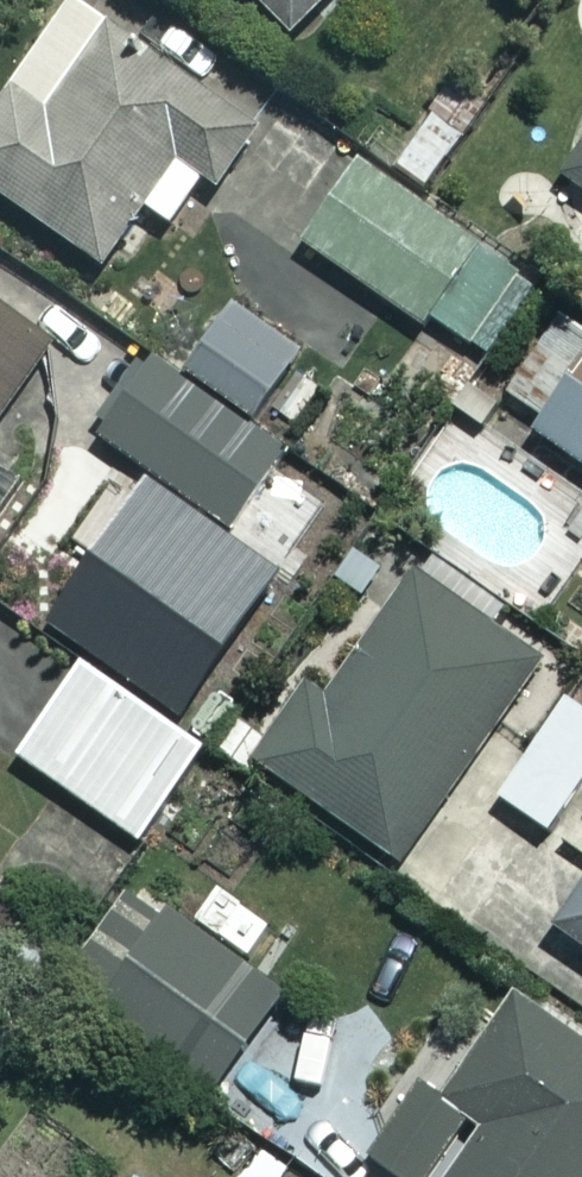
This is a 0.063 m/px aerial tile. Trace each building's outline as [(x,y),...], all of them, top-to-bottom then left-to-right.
[(169,224),(201,179),(214,188),(257,128),(75,0),(63,0),(0,89),(0,194),(98,263),(140,203),(169,224)] [(288,30),(317,0),(258,0),(288,30)] [(561,174),(581,188),(581,144),(561,174)] [(537,288),(351,157),(295,236),(420,325),(428,314),(489,357),(537,288)] [(299,351),(230,303),(179,376),(153,358),(98,437),(228,528),(285,447),(250,422),(299,351)] [(0,307),(0,412),(49,343),(0,307)] [(530,427),(581,464),(581,352),(530,427)] [(538,660),(415,573),(332,689),(314,677),(255,760),(396,860),(538,660)] [(196,751),(72,669),(15,756),(89,804),(68,837),(118,870),(196,751)] [(563,699),(498,798),(546,830),(581,775),(581,711),(563,699)] [(552,926),(581,947),(581,882),(552,926)] [(282,987),(168,906),(124,968),(86,941),(57,981),(209,1089),(282,987)] [(511,1001),(442,1097),(421,1082),(364,1162),(385,1176),(581,1176),(581,1052),(511,1001)]
